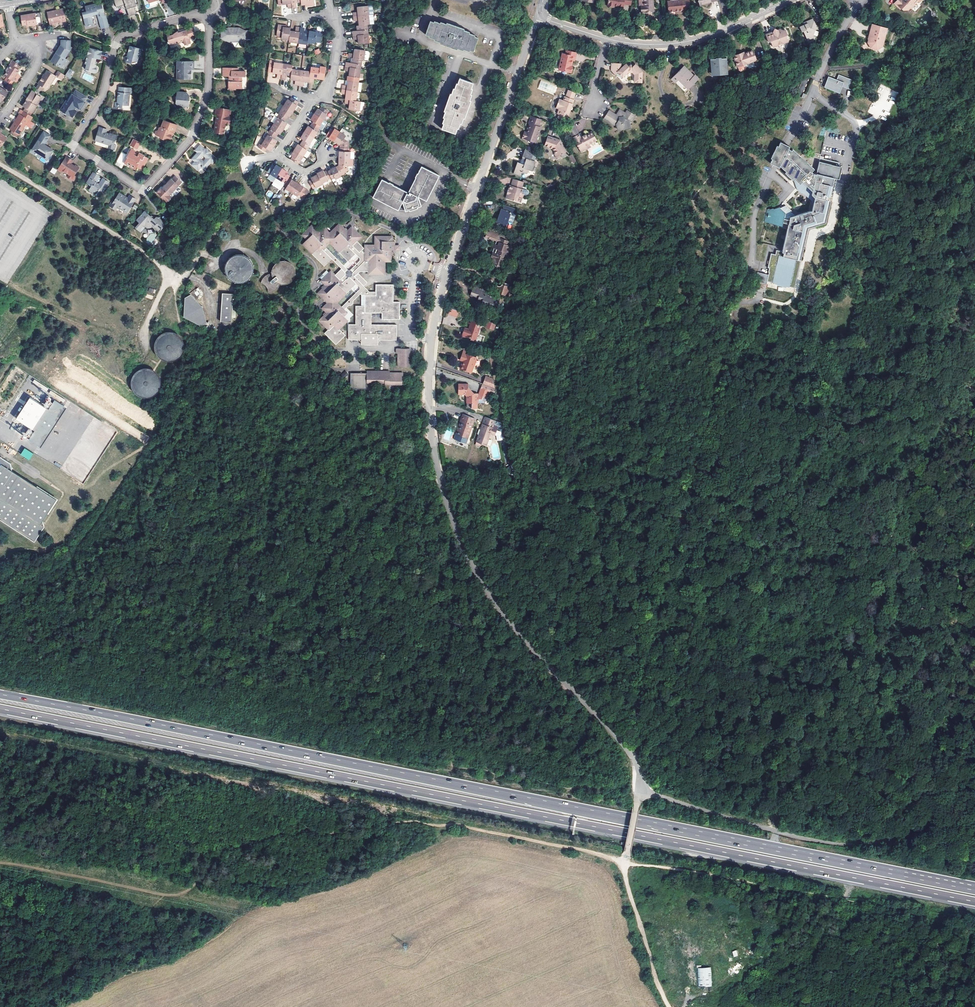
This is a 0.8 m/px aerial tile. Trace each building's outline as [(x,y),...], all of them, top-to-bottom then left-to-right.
[(116,7),(121,6),(122,7),(125,9),(127,8),(129,16),(137,13),(134,6),(133,2),(134,1),(135,1),(135,0),(114,0),(116,7)] [(291,0),(277,0),(278,4),(282,4),(287,4),(288,8),(292,8),(291,0)] [(643,12),(654,12),(653,0),(639,0),(639,7),(641,7),(642,6),(643,12)] [(675,12),(678,11),(678,12),(683,12),(683,10),(690,9),(689,0),(685,0),(685,1),(682,1),(681,0),(667,2),(668,12),(675,12)] [(902,0),(899,0),(896,4),(902,9),(902,8),(903,9),(905,11),(908,10),(910,8),(911,9),(918,1),(919,2),(921,0),(902,0)] [(86,12),(82,13),(85,26),(88,25),(88,26),(90,26),(90,25),(93,24),(91,18),(93,15),(95,14),(97,14),(101,29),(109,27),(106,15),(105,16),(102,4),(95,6),(95,4),(85,6),(86,12)] [(353,13),(354,17),(368,15),(367,6),(357,7),(358,11),(358,12),(353,13)] [(57,22),(57,23),(66,21),(63,10),(56,12),(56,11),(47,12),(50,24),(57,22)] [(23,25),(28,24),(37,23),(37,25),(43,24),(41,12),(21,16),(23,25)] [(368,15),(354,17),(354,21),(359,21),(359,26),(367,25),(369,25),(368,15)] [(812,19),(806,22),(807,24),(804,25),(799,27),(802,32),(803,31),(807,41),(814,38),(813,36),(816,30),(817,29),(812,19)] [(464,30),(465,29),(447,23),(446,24),(441,22),(440,23),(434,21),(434,22),(430,21),(425,35),(429,36),(429,37),(434,39),(434,41),(440,43),(439,44),(449,47),(457,50),(457,49),(463,51),(464,50),(470,52),(470,50),(474,52),(478,38),(475,37),(475,36),(470,34),(470,32),(464,30)] [(291,29),(287,28),(284,28),(283,28),(283,26),(278,25),(276,36),(282,37),(281,39),(289,40),(290,31),(291,29)] [(353,31),(353,36),(368,34),(367,25),(359,26),(357,26),(357,31),(353,31)] [(869,43),(872,48),(879,50),(883,47),(884,46),(888,29),(873,25),(871,32),(873,32),(871,39),(871,40),(870,40),(869,43)] [(170,35),(167,35),(168,40),(167,40),(168,42),(169,42),(169,44),(183,39),(185,44),(191,43),(190,39),(193,38),(192,35),(195,34),(193,26),(184,29),(185,30),(181,31),(179,32),(178,32),(178,31),(173,33),(173,34),(170,35)] [(308,42),(321,44),(322,31),(324,31),(324,30),(323,29),(323,28),(322,27),(318,26),(317,27),(317,31),(317,32),(314,32),(313,32),(309,31),(309,34),(308,42)] [(253,39),(253,30),(245,30),(245,31),(243,30),(240,28),(238,28),(235,27),(232,27),(229,28),(226,28),(223,29),(221,31),(222,32),(222,34),(222,36),(221,37),(223,38),(224,39),(226,40),(228,41),(231,41),(234,41),(237,41),(240,40),(242,39),(245,38),(245,40),(253,39)] [(298,43),(300,28),(296,27),(295,32),(294,32),(290,31),(289,40),(289,42),(298,43)] [(300,28),(298,43),(308,44),(308,42),(309,34),(305,34),(304,34),(305,29),(300,28)] [(772,32),(765,35),(768,43),(771,42),(771,44),(773,47),(778,46),(778,45),(782,43),(782,44),(788,42),(786,37),(787,36),(785,31),(784,31),(780,29),(778,30),(774,29),(772,32)] [(368,34),(353,36),(354,40),(358,39),(358,41),(359,44),(369,43),(368,34)] [(57,55),(52,62),(61,68),(67,60),(64,58),(70,51),(69,50),(72,45),(63,41),(61,45),(56,53),(58,54),(57,55)] [(141,49),(130,46),(128,54),(127,56),(124,58),(126,62),(132,64),(132,61),(138,62),(141,49)] [(102,52),(89,48),(85,64),(87,65),(86,69),(90,70),(91,72),(95,73),(97,72),(98,68),(96,66),(97,64),(95,63),(96,59),(100,59),(102,52)] [(351,58),(362,60),(368,61),(369,53),(368,51),(365,51),(355,49),(354,54),(350,53),(349,58),(351,58)] [(562,57),(559,70),(572,72),(573,68),(571,67),(572,60),(575,61),(576,53),(566,51),(565,54),(565,58),(562,57)] [(753,51),(745,54),(740,55),(740,54),(734,56),(738,67),(740,71),(741,71),(745,70),(746,69),(744,65),(756,60),(753,51)] [(346,62),(346,66),(360,69),(362,60),(351,58),(351,63),(346,62)] [(726,58),(721,59),(719,60),(716,60),(716,59),(711,60),(713,74),(718,74),(719,74),(721,74),(722,73),(728,73),(726,58)] [(6,70),(6,71),(7,72),(5,75),(8,78),(5,81),(12,86),(15,80),(17,82),(20,77),(18,76),(18,75),(17,74),(19,71),(17,69),(20,65),(21,64),(21,62),(18,60),(17,61),(16,62),(13,60),(6,70)] [(194,61),(176,61),(176,74),(179,74),(179,79),(189,79),(191,78),(191,74),(189,72),(189,71),(189,70),(191,70),(194,70),(194,61)] [(281,79),(283,64),(269,62),(268,72),(276,74),(277,74),(277,78),(281,79)] [(283,64),(281,79),(286,79),(286,75),(287,75),(291,76),(292,69),(293,65),(283,64)] [(631,67),(628,67),(626,65),(622,68),(621,67),(621,64),(612,64),(611,70),(615,75),(618,72),(622,77),(628,72),(632,72),(635,75),(634,82),(639,82),(642,82),(642,72),(636,65),(633,67),(631,67)] [(310,72),(309,82),(313,83),(314,78),(315,78),(324,79),(325,78),(326,67),(321,66),(320,68),(311,67),(310,72)] [(360,69),(346,66),(345,71),(350,72),(349,73),(349,76),(348,76),(347,81),(358,82),(360,73),(360,69)] [(246,72),(239,71),(239,68),(223,68),(223,77),(229,77),(231,77),(231,79),(231,81),(229,81),(229,90),(235,90),(235,87),(242,87),(242,77),(246,77),(246,72)] [(299,85),(301,71),(292,69),(291,76),(290,80),(294,80),(295,80),(295,85),(299,85)] [(671,80),(675,84),(679,81),(688,90),(699,80),(695,76),(694,77),(685,69),(684,70),(683,71),(681,69),(671,80)] [(50,83),(51,84),(56,76),(62,80),(65,75),(59,71),(56,76),(49,71),(45,76),(44,79),(42,78),(38,84),(44,88),(46,89),(50,83)] [(301,71),(299,85),(303,86),(304,82),(305,82),(309,82),(310,72),(301,71)] [(828,77),(824,88),(839,93),(842,87),(848,89),(851,80),(838,75),(836,80),(828,77)] [(809,78),(804,76),(797,94),(802,96),(809,78)] [(471,88),(473,83),(459,78),(458,84),(457,83),(455,89),(454,88),(452,94),(450,94),(444,112),(445,112),(443,118),(444,118),(443,124),(444,124),(442,129),(456,134),(457,129),(458,129),(461,124),(462,124),(464,118),(465,119),(468,110),(471,101),(470,100),(472,95),(471,94),(472,89),(471,88)] [(343,85),(342,89),(357,92),(358,82),(347,81),(346,81),(345,85),(343,85)] [(132,89),(119,87),(118,92),(117,102),(115,102),(114,107),(122,108),(122,106),(128,106),(129,94),(131,94),(132,89)] [(87,97),(76,89),(73,94),(68,101),(67,100),(66,100),(61,108),(61,110),(71,116),(73,116),(76,111),(75,109),(75,108),(76,107),(81,110),(86,102),(84,101),(87,97)] [(346,94),(346,99),(356,101),(357,92),(342,89),(342,94),(346,94)] [(566,117),(567,118),(574,99),(573,99),(575,93),(568,90),(566,97),(565,97),(563,101),(560,99),(559,103),(557,103),(557,105),(558,105),(556,109),(559,110),(557,114),(559,115),(558,118),(565,121),(566,117)] [(32,112),(36,106),(36,105),(38,101),(41,97),(33,92),(29,98),(28,100),(23,106),(26,108),(24,111),(27,113),(29,110),(32,112)] [(186,93),(177,92),(176,103),(178,106),(178,107),(184,107),(185,106),(188,107),(188,103),(189,100),(189,97),(186,93)] [(288,100),(284,105),(293,111),(298,102),(291,97),(289,100),(288,100)] [(360,102),(356,101),(346,99),(345,104),(350,105),(349,109),(359,111),(360,102)] [(293,111),(284,105),(278,114),(286,119),(288,116),(289,117),(291,113),(293,111)] [(316,113),(315,114),(323,120),(329,111),(321,107),(320,110),(318,109),(316,113)] [(229,110),(217,108),(216,115),(217,115),(214,133),(224,134),(226,123),(230,124),(231,117),(230,117),(228,117),(229,110)] [(20,114),(21,115),(17,122),(16,124),(14,123),(10,129),(12,130),(10,133),(16,137),(18,134),(19,135),(26,125),(31,128),(33,128),(34,125),(34,124),(30,121),(33,117),(27,113),(24,111),(21,109),(19,113),(20,114)] [(628,126),(629,126),(629,122),(632,121),(633,119),(632,119),(634,115),(627,111),(625,114),(620,111),(618,114),(617,116),(609,111),(604,119),(614,125),(617,125),(618,128),(619,128),(621,129),(622,129),(623,130),(624,129),(625,129),(626,128),(628,126)] [(274,124),(283,129),(287,123),(284,122),(286,119),(278,114),(276,117),(277,118),(274,124)] [(323,120),(315,114),(311,120),(313,122),(311,124),(319,129),(321,126),(320,125),(323,120)] [(536,143),(539,133),(541,128),(539,127),(541,120),(531,117),(529,123),(530,124),(527,133),(525,132),(522,139),(527,141),(528,140),(536,143)] [(177,125),(164,120),(162,127),(160,128),(159,132),(158,132),(157,135),(161,136),(167,139),(170,140),(172,136),(173,134),(173,132),(175,132),(177,125)] [(283,129),(274,124),(269,131),(276,136),(278,134),(280,135),(282,131),(283,129)] [(306,130),(304,132),(313,138),(319,129),(311,124),(310,127),(309,126),(306,130)] [(584,147),(588,145),(597,140),(592,132),(587,135),(586,134),(583,136),(583,137),(581,138),(580,137),(578,134),(576,136),(574,132),(576,131),(573,124),(567,127),(581,152),(586,149),(584,147)] [(107,130),(100,127),(95,140),(109,146),(108,148),(114,150),(116,146),(114,145),(117,136),(110,134),(106,133),(107,130)] [(333,130),(331,128),(326,136),(332,140),(334,141),(340,132),(335,129),(333,130)] [(265,140),(274,146),(275,144),(277,141),(275,139),(276,136),(269,131),(267,135),(268,135),(265,140)] [(44,132),(32,150),(47,160),(53,151),(45,145),(51,136),(44,132)] [(313,138),(304,132),(304,134),(301,138),(303,140),(301,142),(309,147),(311,149),(317,140),(313,138)] [(349,148),(349,140),(345,137),(346,136),(340,132),(334,141),(336,142),(340,145),(340,148),(349,148)] [(545,146),(548,136),(539,133),(536,143),(545,146)] [(553,138),(548,136),(545,146),(553,148),(555,152),(554,153),(557,157),(566,152),(560,141),(553,138)] [(141,143),(134,139),(131,146),(137,149),(141,143)] [(274,146),(265,140),(261,146),(260,144),(258,147),(265,152),(267,149),(270,151),(273,148),(274,146)] [(786,172),(799,158),(800,157),(793,150),(792,151),(787,157),(783,155),(788,148),(789,149),(790,147),(787,144),(782,140),(780,144),(778,143),(771,156),(773,157),(771,161),(775,165),(779,168),(780,167),(786,172)] [(298,144),(294,150),(303,156),(307,158),(311,153),(307,150),(309,147),(301,142),(299,145),(298,144)] [(834,178),(837,179),(839,180),(847,147),(837,142),(835,146),(832,145),(832,148),(830,147),(831,145),(829,144),(823,146),(816,173),(814,173),(813,174),(811,172),(813,171),(806,164),(799,158),(786,172),(785,173),(792,180),(793,179),(800,186),(799,190),(804,192),(808,195),(811,198),(814,201),(816,203),(814,211),(812,211),(795,216),(790,211),(791,211),(788,208),(784,212),(781,209),(779,208),(773,210),(773,209),(770,210),(770,209),(767,210),(765,222),(782,226),(782,224),(788,225),(792,226),(786,249),(783,249),(782,252),(776,251),(775,255),(771,254),(767,269),(769,269),(768,273),(769,274),(768,275),(758,273),(754,290),(764,292),(767,282),(795,289),(801,262),(799,261),(806,228),(824,223),(829,201),(827,201),(828,197),(830,197),(834,178)] [(200,145),(195,150),(198,152),(192,159),(195,162),(192,165),(201,173),(211,162),(212,163),(216,159),(210,153),(211,152),(207,148),(206,150),(200,145)] [(339,156),(339,158),(353,159),(354,159),(354,153),(353,152),(348,152),(349,148),(340,148),(339,156)] [(789,149),(788,148),(783,155),(787,157),(792,151),(789,149)] [(136,151),(131,149),(127,157),(128,157),(125,163),(136,169),(137,167),(142,170),(148,158),(139,153),(138,155),(137,157),(134,155),(135,153),(136,151)] [(533,155),(525,149),(522,157),(523,158),(522,160),(521,160),(520,163),(518,163),(514,174),(521,176),(522,172),(527,174),(528,170),(532,171),(535,161),(531,160),(533,155)] [(290,159),(298,164),(303,156),(294,150),(293,152),(291,155),(292,156),(290,159)] [(75,166),(71,164),(73,161),(66,157),(58,170),(62,172),(64,172),(69,175),(67,177),(73,181),(75,177),(74,176),(79,168),(75,165),(75,166)] [(339,166),(336,167),(341,177),(345,175),(344,173),(348,171),(348,166),(353,166),(353,159),(339,158),(339,161),(339,166)] [(277,177),(282,169),(279,167),(276,165),(275,166),(272,165),(268,171),(277,177)] [(426,200),(439,174),(421,166),(417,173),(417,172),(415,176),(416,176),(409,191),(410,191),(409,193),(407,192),(407,191),(393,184),(389,182),(382,179),(373,197),(399,209),(402,202),(406,211),(410,209),(410,210),(414,208),(418,207),(418,206),(422,204),(419,197),(426,200)] [(334,168),(327,172),(332,180),(333,181),(341,177),(336,167),(334,168)] [(282,169),(277,177),(285,182),(288,178),(290,176),(287,174),(287,173),(282,169)] [(317,174),(317,175),(322,184),(332,180),(327,172),(327,171),(324,172),(323,170),(318,173),(317,174)] [(100,176),(93,172),(87,181),(92,184),(91,186),(89,189),(100,196),(109,182),(103,178),(102,179),(99,177),(100,176)] [(322,184),(317,175),(315,176),(311,178),(312,180),(309,181),(313,189),(315,188),(317,191),(321,189),(319,186),(322,184)] [(171,179),(162,189),(161,189),(157,193),(167,202),(171,198),(169,196),(182,182),(175,176),(172,180),(171,179)] [(292,192),(298,184),(295,182),(288,178),(285,182),(284,185),(287,187),(286,188),(292,192)] [(524,182),(515,179),(512,185),(511,185),(510,190),(511,190),(508,199),(517,202),(518,197),(520,193),(522,194),(524,189),(522,189),(524,182)] [(298,184),(292,192),(298,196),(299,195),(305,199),(309,191),(300,185),(298,184)] [(112,201),(109,205),(115,209),(117,206),(127,212),(135,199),(130,195),(128,198),(126,197),(120,192),(114,201),(112,201)] [(516,209),(504,205),(502,209),(501,209),(497,222),(506,226),(508,222),(513,223),(516,214),(514,214),(516,209)] [(154,219),(145,211),(137,220),(140,223),(135,228),(140,232),(146,226),(147,228),(151,227),(152,226),(159,232),(166,225),(160,219),(160,217),(155,217),(154,219)] [(806,228),(799,261),(801,262),(808,230),(823,225),(824,223),(806,228)] [(324,246),(325,247),(329,243),(339,253),(344,248),(345,247),(347,249),(351,245),(352,246),(358,252),(361,252),(364,248),(357,241),(361,237),(352,227),(347,232),(339,224),(329,233),(324,228),(320,233),(312,226),(304,234),(308,238),(304,243),(313,253),(315,251),(318,249),(320,251),(324,246)] [(788,225),(783,249),(786,249),(792,226),(788,225)] [(493,257),(491,263),(496,265),(496,268),(500,266),(503,268),(504,265),(505,262),(504,262),(505,257),(507,258),(507,255),(509,250),(507,249),(505,248),(507,245),(508,246),(511,238),(497,233),(495,241),(496,241),(499,242),(498,245),(495,245),(494,248),(496,249),(494,253),(492,257),(493,257)] [(365,246),(365,253),(365,261),(369,261),(369,270),(369,274),(384,275),(384,261),(391,262),(391,250),(391,246),(394,246),(394,241),(392,241),(392,237),(375,237),(375,246),(365,246)] [(318,249),(315,251),(318,254),(323,250),(327,254),(327,257),(329,259),(332,259),(342,268),(346,272),(346,275),(340,281),(339,282),(343,287),(343,288),(344,289),(346,287),(342,283),(348,277),(350,277),(356,283),(360,287),(359,290),(342,307),(341,309),(345,313),(343,315),(343,316),(347,313),(344,310),(348,305),(350,306),(352,303),(352,301),(361,292),(365,292),(367,294),(367,295),(371,295),(371,293),(353,275),(353,273),(364,261),(365,261),(365,253),(363,253),(363,252),(361,252),(358,252),(352,246),(351,245),(347,249),(345,247),(344,248),(347,252),(351,248),(356,253),(360,258),(360,260),(351,270),(348,270),(325,247),(324,246),(320,251),(318,249)] [(344,248),(339,253),(348,261),(356,253),(351,248),(347,252),(344,248)] [(490,256),(487,262),(491,263),(493,257),(492,257),(494,253),(496,249),(494,248),(491,257),(490,256)] [(318,254),(315,251),(313,253),(312,254),(324,266),(332,259),(329,259),(327,257),(327,254),(323,250),(318,254)] [(271,270),(271,272),(269,272),(267,272),(265,272),(263,273),(262,275),(260,276),(260,278),(260,280),(262,281),(263,282),(264,283),(264,285),(264,286),(264,288),(265,289),(267,289),(268,289),(271,289),(273,287),(275,286),(276,284),(277,283),(278,283),(280,284),(283,284),(286,283),(287,283),(290,282),(291,281),(292,279),(294,277),(294,275),(295,273),(295,270),(294,268),(294,267),(292,265),(291,263),(289,261),(287,260),(284,260),(282,260),(279,260),(277,261),(276,262),(274,263),(273,265),(271,267),(271,270)] [(369,270),(369,261),(365,261),(364,261),(353,273),(353,275),(371,293),(371,295),(376,295),(376,290),(370,290),(365,285),(368,281),(359,271),(360,270),(369,270)] [(246,270),(246,269),(246,267),(245,266),(244,264),(243,263),(241,262),(240,262),(239,262),(238,262),(236,262),(235,263),(234,263),(233,264),(233,265),(232,267),(231,268),(231,270),(232,271),(232,272),(233,274),(234,274),(235,276),(237,276),(239,276),(241,276),(243,275),(244,274),(245,274),(245,273),(246,272),(246,270)] [(348,321),(343,316),(343,315),(345,313),(341,309),(342,307),(338,303),(348,293),(347,293),(356,283),(350,277),(348,277),(342,283),(346,287),(344,289),(343,288),(343,287),(339,282),(340,281),(346,275),(346,272),(342,268),(335,275),(331,271),(329,273),(322,280),(321,281),(326,286),(318,293),(327,303),(322,308),(327,313),(319,320),(328,329),(324,333),(336,345),(345,335),(339,329),(348,321)] [(322,280),(329,273),(326,270),(319,277),(322,280)] [(497,286),(495,292),(505,296),(508,287),(502,284),(502,283),(501,281),(499,280),(498,281),(499,282),(500,283),(501,284),(500,285),(499,286),(497,286)] [(371,295),(367,295),(366,295),(367,313),(371,313),(383,313),(383,319),(399,319),(399,302),(393,302),(393,284),(376,284),(376,290),(376,295),(371,295)] [(491,291),(474,285),(471,296),(478,298),(479,299),(477,302),(482,304),(481,306),(487,308),(490,309),(489,310),(495,312),(500,298),(493,296),(490,295),(491,291)] [(236,322),(237,295),(234,295),(234,294),(222,293),(221,322),(236,322)] [(185,316),(206,327),(211,324),(203,306),(191,294),(185,298),(185,316)] [(479,299),(478,298),(475,308),(486,312),(487,308),(481,306),(482,304),(477,302),(479,299)] [(371,324),(371,313),(367,313),(366,306),(356,306),(356,324),(348,324),(348,339),(361,340),(361,344),(378,345),(378,340),(397,340),(397,325),(371,324)] [(459,311),(451,309),(449,314),(457,317),(459,311)] [(466,330),(464,335),(467,336),(471,337),(471,338),(476,340),(482,323),(472,320),(471,324),(469,329),(468,331),(466,330)] [(495,324),(487,321),(486,325),(490,327),(489,329),(493,330),(495,324)] [(179,345),(179,344),(179,343),(179,342),(179,341),(179,340),(178,339),(177,338),(177,337),(176,336),(175,335),(174,335),(173,334),(172,334),(171,334),(170,334),(169,334),(168,334),(166,334),(165,335),(164,335),(163,336),(162,337),(161,338),(161,339),(160,340),(160,341),(159,342),(159,343),(159,344),(159,345),(160,347),(160,349),(161,350),(162,350),(162,351),(163,352),(164,352),(165,353),(166,353),(167,354),(168,354),(169,354),(171,354),(172,354),(173,353),(174,353),(175,352),(176,352),(176,351),(177,350),(178,349),(178,348),(179,347),(179,346),(179,345)] [(409,367),(409,349),(397,349),(397,353),(398,354),(398,367),(409,367)] [(463,355),(461,361),(463,361),(460,369),(471,373),(477,358),(464,354),(464,355),(463,355)] [(157,381),(157,380),(157,379),(157,378),(157,377),(156,376),(156,375),(155,374),(155,373),(154,372),(153,372),(152,371),(151,371),(150,370),(149,370),(148,370),(146,370),(145,370),(144,370),(143,371),(142,371),(141,372),(140,372),(140,373),(139,374),(138,375),(138,376),(137,377),(137,378),(137,379),(137,381),(137,382),(137,383),(138,384),(138,385),(139,386),(139,387),(140,388),(141,388),(142,389),(143,389),(144,390),(145,390),(146,390),(147,390),(149,390),(150,390),(151,390),(152,389),(153,389),(154,388),(154,387),(155,386),(156,385),(156,384),(157,384),(157,382),(157,381)] [(403,385),(403,373),(389,373),(390,372),(367,372),(367,374),(367,383),(385,383),(385,385),(403,385)] [(367,383),(367,374),(350,374),(350,389),(366,390),(367,383)] [(485,385),(495,389),(493,379),(488,377),(485,385)] [(466,397),(466,403),(471,403),(471,408),(477,409),(477,403),(485,403),(486,398),(479,395),(477,395),(477,394),(472,394),(471,393),(472,392),(470,390),(469,390),(468,389),(468,384),(458,384),(458,395),(465,395),(466,397)] [(495,389),(483,385),(481,390),(488,393),(493,394),(495,389)] [(48,410),(30,398),(16,420),(34,431),(28,440),(40,448),(66,408),(54,400),(48,410)] [(459,429),(457,435),(467,439),(475,419),(463,414),(460,421),(462,422),(460,427),(460,428),(460,429),(459,429)] [(495,421),(485,417),(481,430),(479,435),(475,445),(480,447),(481,443),(482,442),(487,444),(488,439),(488,438),(490,433),(495,435),(497,427),(493,425),(495,421)] [(30,460),(33,453),(24,448),(20,455),(30,460)] [(35,541),(44,526),(43,521),(57,499),(12,469),(11,463),(0,456),(0,519),(35,541)] [(699,988),(711,987),(710,969),(698,970),(699,988)]
